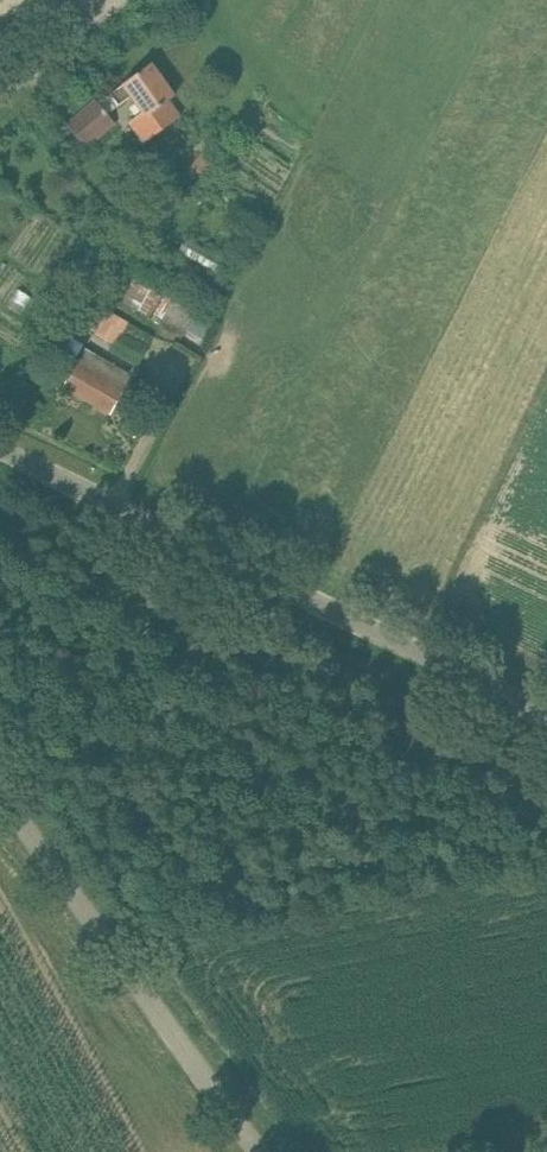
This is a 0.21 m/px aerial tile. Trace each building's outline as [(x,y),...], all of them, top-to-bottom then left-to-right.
[(131,120),(147,141),(180,116),(169,100),(175,95),(151,63),(111,93),(119,105),(133,94),(145,110),(131,120)] [(67,125),(83,143),(87,148),(116,122),(112,118),(97,99),(67,125)] [(214,139),(192,163),(210,180),(232,156),(214,139)] [(87,246),(78,262),(90,269),(100,254),(87,246)] [(110,259),(99,275),(109,281),(119,265),(110,259)] [(184,261),(176,274),(190,283),(198,269),(184,261)] [(122,267),(107,291),(150,316),(165,291),(122,267)] [(76,286),(47,335),(65,346),(74,331),(70,328),(91,294),(76,286)] [(164,295),(151,319),(159,323),(158,324),(182,338),(189,326),(196,312),(164,295)] [(99,325),(94,333),(110,350),(113,344),(121,330),(128,319),(124,316),(109,307),(99,325)] [(197,312),(187,332),(204,341),(207,335),(214,322),(197,312)] [(113,344),(110,350),(136,365),(155,334),(128,319),(121,330),(113,344)] [(64,386),(111,413),(133,375),(88,348),(64,386)]
